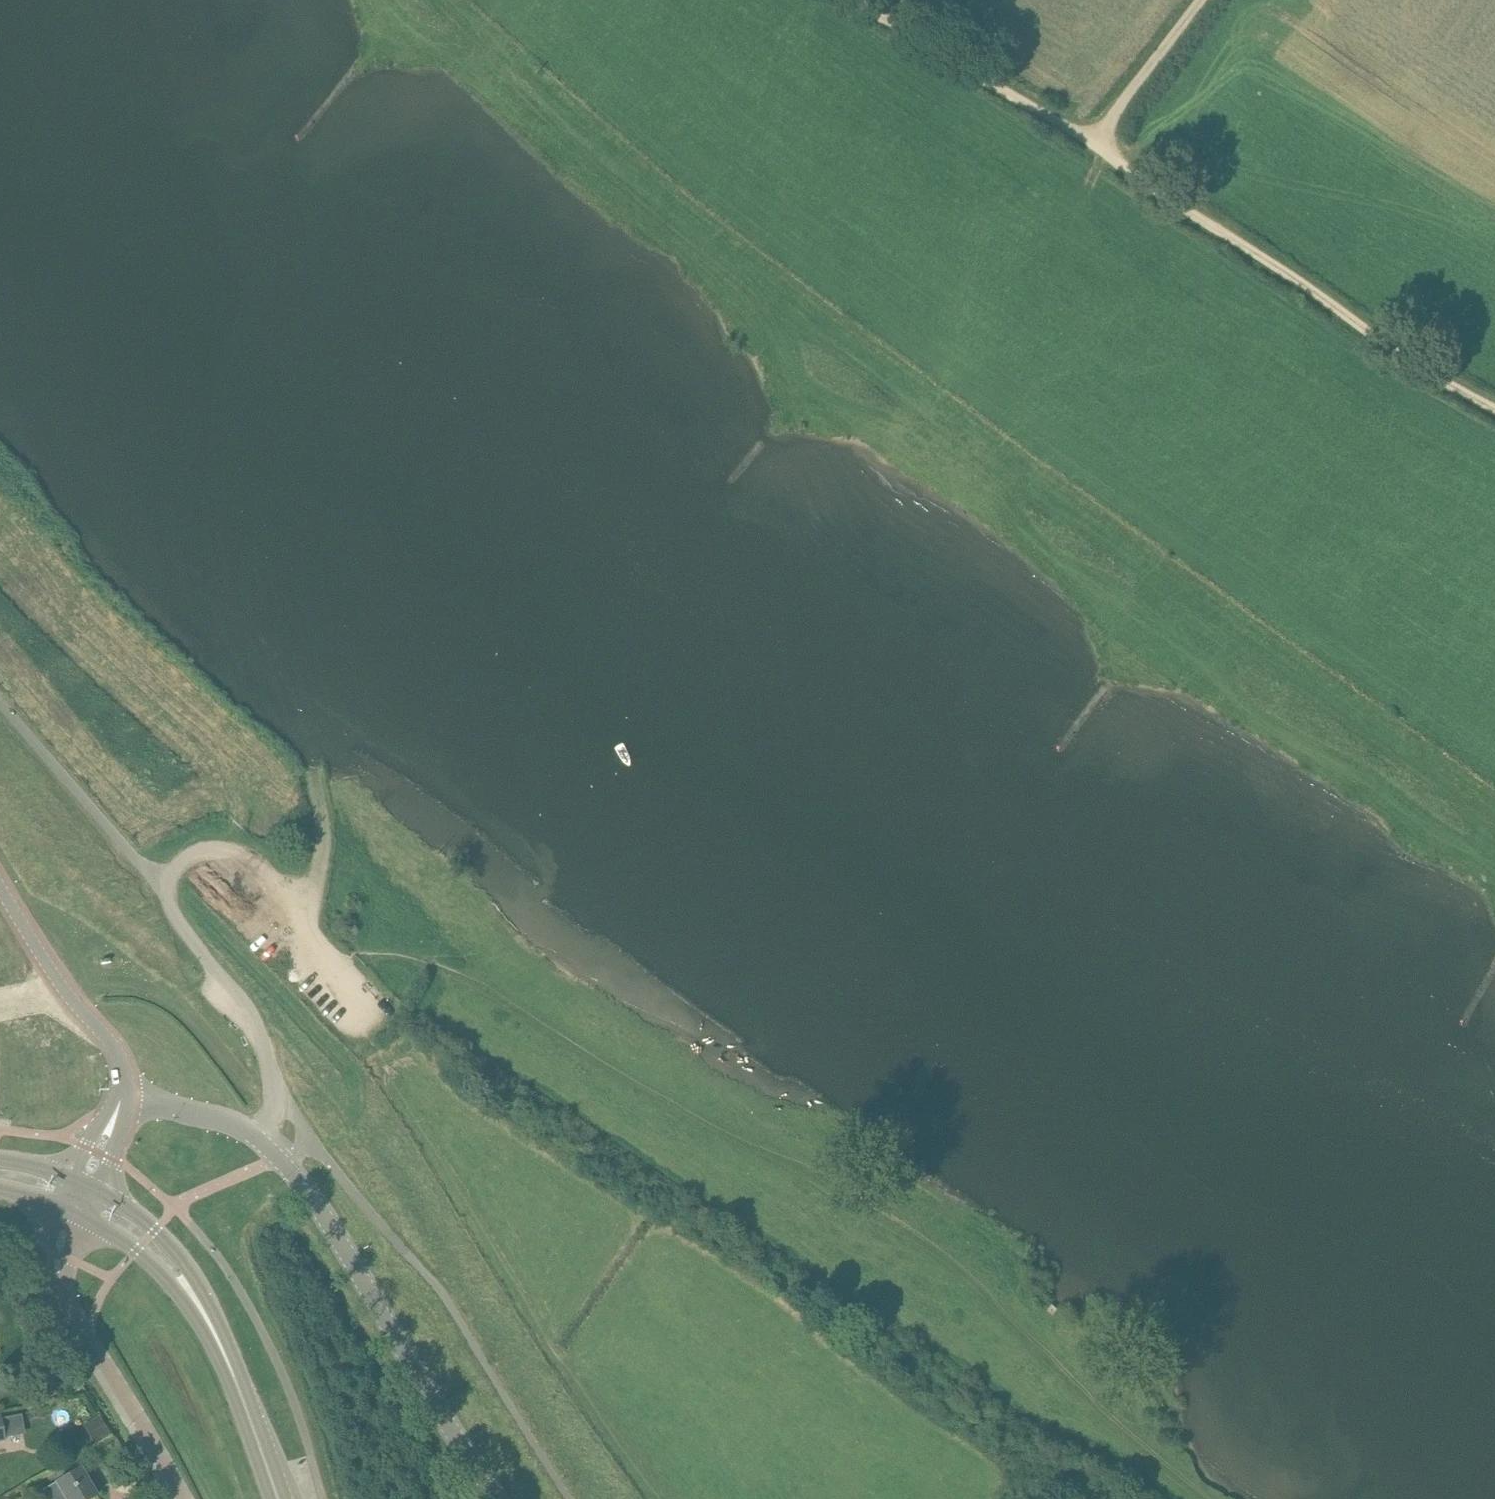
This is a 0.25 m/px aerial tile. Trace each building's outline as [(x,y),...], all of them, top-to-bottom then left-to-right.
[(91,1442),(109,1434),(100,1415),(82,1423),(91,1442)] [(97,1496),(81,1468),(56,1482),(57,1484),(42,1492),(46,1498),(55,1498),(63,1494),(66,1498),(91,1498),(97,1496)]
